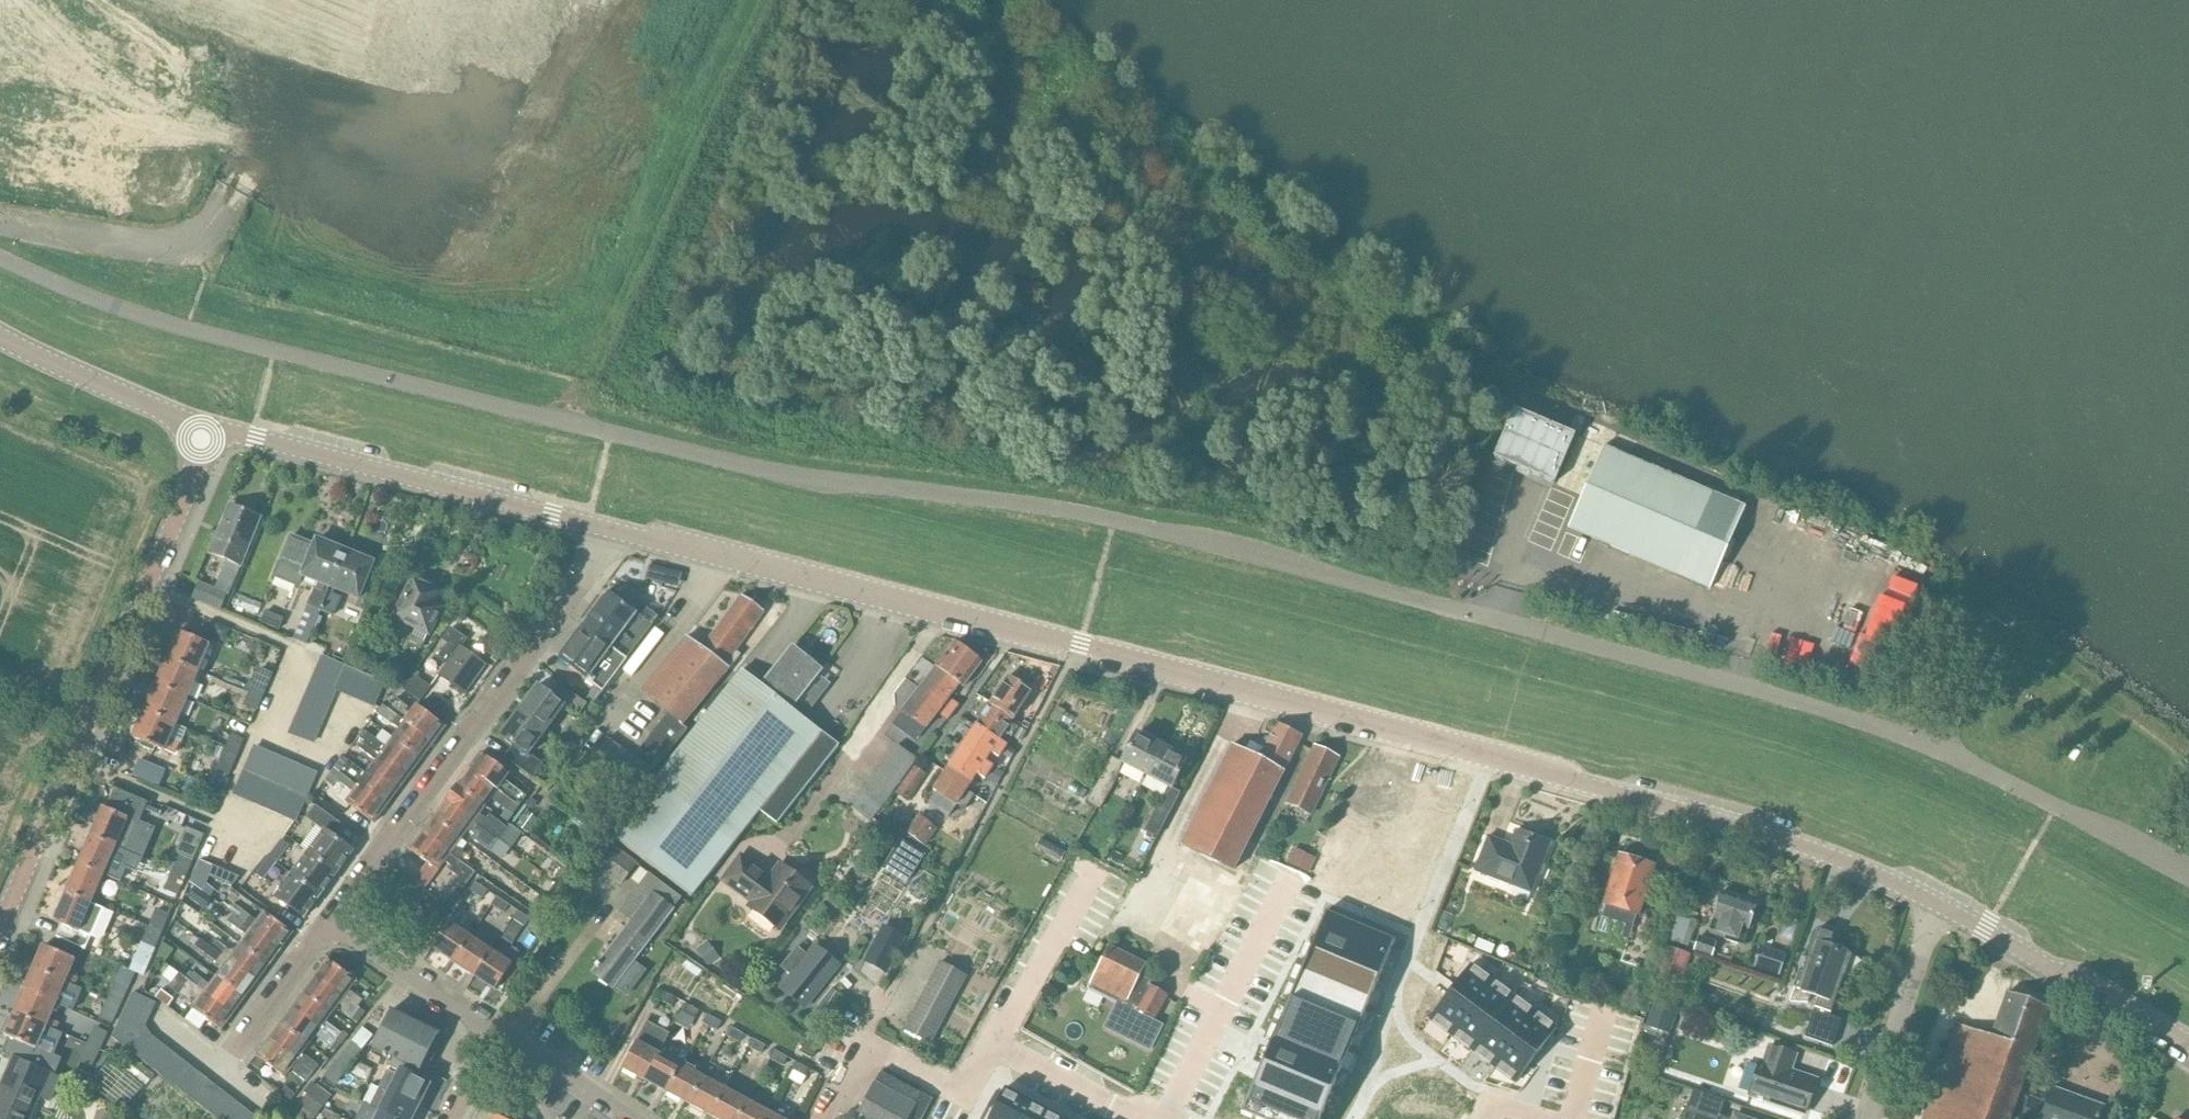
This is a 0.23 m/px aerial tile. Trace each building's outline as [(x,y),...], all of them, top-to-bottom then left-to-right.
[(1514,409),(1493,458),(1582,496),(1568,528),(1710,589),(1745,508),(1514,409)] [(229,596),(241,566),(238,565),(258,516),(232,506),(211,555),(226,561),(214,590),(199,584),(199,585),(194,598),(193,597),(193,598),(219,609),(225,594),(229,596)] [(283,561),(276,578),(296,586),(303,576),(319,582),(316,588),(315,587),(295,638),(307,643),(313,628),(317,617),(320,610),(344,551),(332,546),(333,543),(321,538),(320,541),(317,540),(315,545),(292,535),(282,560),(283,561)] [(344,551),(320,610),(334,616),(341,598),(334,595),(336,589),(359,598),(373,563),(370,561),(372,558),(360,553),(358,557),(344,551)] [(647,565),(643,579),(660,583),(664,569),(647,565)] [(414,579),(395,616),(417,627),(412,636),(409,643),(421,649),(424,642),(429,633),(441,608),(435,604),(441,592),(414,579)] [(608,593),(583,627),(611,648),(617,652),(627,659),(658,617),(656,615),(635,599),(628,608),(608,593)] [(236,595),(232,605),(258,615),(262,604),(236,595)] [(735,651),(763,611),(742,596),(702,649),(686,637),(642,691),(668,713),(634,756),(608,738),(591,761),(634,792),(650,769),(654,772),(688,729),(683,725),(730,667),(740,654),(735,651)] [(279,631),(284,619),(265,611),(260,623),(279,631)] [(459,614),(453,620),(459,625),(465,618),(459,614)] [(210,637),(224,643),(231,629),(216,623),(210,637)] [(618,672),(627,659),(611,648),(583,627),(559,659),(588,680),(589,679),(600,688),(614,669),(618,672)] [(465,695),(487,665),(462,647),(467,640),(452,628),(443,640),(449,644),(438,659),(447,665),(439,676),(465,695)] [(179,632),(168,657),(185,665),(197,670),(199,671),(210,646),(201,642),(203,637),(190,631),(188,636),(179,632)] [(482,638),(475,647),(484,654),(491,644),(482,638)] [(960,646),(955,643),(901,714),(925,731),(938,714),(944,718),(955,704),(949,699),(961,684),(963,686),(981,663),(968,653),(968,650),(963,646),(960,646)] [(796,703),(822,671),(792,648),(762,688),(750,678),(741,671),(668,765),(612,837),(691,897),(759,812),(776,826),(839,748),(820,732),(804,719),(809,713),(796,703)] [(167,660),(156,685),(187,698),(198,673),(199,671),(197,670),(185,665),(168,657),(167,660)] [(291,731),(291,732),(311,741),(313,742),(317,734),(336,690),(357,700),(375,707),(375,706),(384,685),(346,668),(324,658),(291,731)] [(253,683),(249,692),(263,698),(267,688),(273,675),(259,669),(253,683)] [(420,702),(431,687),(418,678),(420,674),(413,669),(410,673),(412,674),(402,688),(420,702)] [(990,703),(1014,718),(1019,710),(1026,715),(1034,704),(1026,699),(1031,692),(1028,690),(1027,686),(1020,681),(1016,682),(1008,677),(990,703)] [(519,711),(546,731),(564,707),(575,715),(585,703),(559,684),(550,695),(538,686),(519,711)] [(155,686),(144,711),(175,725),(186,700),(187,698),(156,685),(155,686)] [(248,695),(243,706),(257,711),(263,698),(249,692),(248,695)] [(388,709),(434,743),(446,727),(416,705),(410,713),(407,712),(410,709),(396,698),(388,709)] [(990,703),(976,725),(1007,744),(1013,735),(1018,726),(1011,722),(1014,718),(990,703)] [(383,705),(377,714),(389,723),(392,720),(394,722),(393,724),(399,729),(393,737),(393,738),(422,760),(422,759),(434,743),(388,709),(383,705)] [(175,725),(144,711),(133,738),(141,742),(139,746),(153,753),(155,748),(164,751),(175,725)] [(530,754),(546,731),(519,711),(500,736),(513,746),(504,758),(533,780),(544,765),(530,754)] [(1233,873),(1301,735),(1277,723),(1259,758),(1232,745),(1181,847),(1233,873)] [(1007,744),(976,725),(962,746),(986,761),(991,752),(999,757),(1007,744)] [(363,733),(359,738),(364,742),(380,754),(391,762),(410,776),(422,760),(393,738),(386,746),(375,739),(365,731),(363,733)] [(226,747),(239,753),(244,740),(232,734),(226,747)] [(1148,775),(1163,748),(1137,735),(1123,762),(1148,775)] [(398,791),(410,776),(364,742),(359,749),(375,761),(369,769),(398,791)] [(898,745),(884,764),(887,767),(903,778),(903,779),(917,759),(902,747),(898,745)] [(985,762),(986,761),(962,746),(949,767),(972,782),(977,774),(985,779),(993,767),(985,762)] [(229,775),(239,753),(226,747),(216,770),(229,775)] [(1307,766),(1288,804),(1311,815),(1338,757),(1314,747),(1307,766)] [(296,821),(307,796),(316,775),(255,748),(234,795),(296,821)] [(1163,748),(1148,775),(1172,788),(1187,760),(1163,748)] [(469,769),(520,806),(526,797),(505,781),(510,774),(481,753),(469,769)] [(139,759),(132,775),(158,787),(165,771),(139,759)] [(398,791),(369,769),(366,774),(350,762),(347,765),(341,759),(333,769),(386,807),(398,791)] [(1100,809),(1117,781),(1122,765),(1117,762),(1112,760),(1111,761),(1094,789),(1087,802),(1100,809)] [(884,764),(870,782),(873,785),(889,797),(890,797),(893,793),(902,781),(903,779),(903,778),(887,767),(884,764)] [(904,781),(902,784),(915,792),(917,789),(920,785),(922,781),(927,775),(916,767),(915,766),(908,776),(904,781)] [(949,767),(934,790),(936,791),(946,798),(957,805),(964,810),(968,804),(974,796),(966,791),(972,782),(949,767)] [(993,767),(985,779),(995,785),(1003,773),(993,767)] [(326,779),(324,781),(332,787),(334,785),(337,782),(352,793),(345,802),(374,824),(386,807),(333,769),(329,775),(326,779)] [(460,781),(457,785),(486,807),(491,800),(505,810),(513,816),(520,806),(469,769),(460,781)] [(870,782),(851,807),(855,810),(858,813),(871,822),(872,822),(886,803),(890,797),(889,797),(873,785),(870,782)] [(457,785),(445,801),(499,841),(508,829),(505,827),(490,815),(486,819),(480,815),(486,807),(457,785)] [(104,807),(91,836),(117,847),(126,851),(139,822),(139,821),(147,805),(113,790),(105,808),(104,807)] [(1158,837),(1179,795),(1170,790),(1159,804),(1145,830),(1158,837)] [(932,798),(928,804),(948,817),(950,814),(957,805),(946,798),(936,791),(932,798)] [(491,852),(499,841),(445,801),(433,818),(462,839),(469,830),(475,835),(472,839),(491,852)] [(316,805),(306,818),(324,831),(309,852),(337,873),(354,850),(333,835),(341,824),(316,805)] [(527,811),(517,825),(528,834),(538,820),(527,811)] [(919,815),(906,832),(924,846),(937,829),(919,815)] [(456,847),(462,839),(433,818),(421,833),(468,866),(471,864),(462,857),(464,853),(456,847)] [(168,869),(172,871),(180,853),(193,859),(194,860),(195,857),(205,835),(204,834),(186,827),(168,869)] [(890,857),(882,869),(906,884),(925,855),(920,852),(924,846),(906,832),(890,857)] [(468,867),(468,866),(421,833),(409,850),(438,871),(445,862),(451,867),(449,870),(458,877),(454,883),(463,889),(475,872),(468,867)] [(593,833),(583,846),(591,852),(601,839),(593,833)] [(1543,863),(1550,844),(1521,833),(1516,847),(1488,836),(1474,871),(1531,893),(1537,876),(1542,874),(1544,867),(1543,863)] [(104,875),(117,847),(91,836),(79,865),(104,875)] [(1061,862),(1066,853),(1040,839),(1036,848),(1061,862)] [(269,859),(276,864),(290,846),(282,840),(269,859)] [(622,886),(638,865),(607,841),(591,862),(622,886)] [(582,847),(572,860),(580,867),(590,853),(582,847)] [(1309,873),(1316,858),(1294,848),(1287,863),(1309,873)] [(308,853),(292,874),(321,895),(336,874),(337,873),(309,852),(308,853)] [(172,871),(186,877),(194,860),(193,859),(180,853),(172,871)] [(771,874),(740,853),(721,881),(750,903),(746,907),(781,934),(814,887),(781,861),(771,874)] [(1639,914),(1654,866),(1619,855),(1604,902),(1606,903),(1597,930),(1628,940),(1636,913),(1639,914)] [(263,882),(276,864),(269,859),(255,877),(263,882)] [(1321,859),(1313,878),(1324,883),(1332,863),(1321,859)] [(92,903),(104,875),(79,865),(67,892),(92,903)] [(213,866),(208,876),(232,887),(239,878),(236,876),(213,866)] [(556,883),(564,890),(576,873),(568,867),(556,883)] [(178,895),(186,877),(172,871),(164,890),(178,895)] [(612,987),(680,898),(648,873),(619,911),(633,922),(594,973),(612,987)] [(303,918),(321,895),(292,874),(275,897),(303,918)] [(418,877),(414,881),(414,882),(424,888),(427,884),(418,877)] [(482,899),(487,890),(475,882),(470,890),(482,899)] [(557,900),(564,890),(556,883),(548,894),(557,900)] [(188,896),(205,908),(212,898),(196,886),(188,896)] [(104,909),(92,903),(67,892),(54,921),(63,925),(58,937),(86,950),(92,936),(104,909)] [(1742,947),(1756,904),(1721,893),(1710,930),(1725,935),(1724,941),(1742,947)] [(504,913),(509,905),(496,897),(491,905),(504,913)] [(233,914),(281,950),(293,934),(264,911),(257,921),(241,909),(235,904),(229,911),(233,914)] [(157,908),(149,926),(163,932),(170,915),(169,914),(157,908)] [(525,928),(530,919),(518,911),(512,919),(514,920),(524,927),(525,928)] [(1242,1115),(1252,1118),(1321,1118),(1395,940),(1325,912),(1242,1115)] [(269,966),(281,950),(233,914),(228,921),(230,923),(240,931),(246,935),(239,944),(269,966)] [(514,920),(502,938),(512,944),(524,927),(514,920)] [(453,962),(471,937),(449,923),(432,948),(453,962)] [(883,925),(864,962),(868,964),(886,974),(902,944),(905,937),(883,925)] [(148,928),(142,943),(156,948),(162,933),(163,932),(149,926),(148,928)] [(1839,949),(1829,946),(1833,935),(1817,930),(1797,988),(1794,987),(1789,1002),(1790,1003),(1807,1004),(1810,996),(1818,999),(1805,1037),(1832,1047),(1842,1020),(1830,1016),(1838,992),(1842,991),(1846,982),(1850,975),(1854,971),(1858,966),(1863,962),(1841,945),(1839,949)] [(80,963),(86,950),(58,937),(52,949),(44,946),(34,969),(75,987),(79,979),(70,974),(76,961),(80,963)] [(475,977),(491,951),(471,937),(453,962),(475,977)] [(1699,937),(1694,951),(1711,957),(1716,942),(1699,937)] [(212,949),(212,948),(200,939),(196,946),(207,955),(223,967),(216,976),(246,997),(257,982),(212,949)] [(1478,939),(1474,948),(1491,955),(1494,946),(1478,939)] [(708,967),(720,958),(706,940),(695,949),(708,967)] [(269,966),(239,944),(233,953),(217,941),(212,948),(212,949),(257,982),(269,966)] [(790,974),(779,988),(805,1010),(840,966),(814,945),(805,956),(797,949),(782,968),(790,974)] [(1110,946),(1089,989),(1116,1002),(1103,1028),(1149,1051),(1162,1026),(1154,1021),(1155,1019),(1168,995),(1149,985),(1152,980),(1140,974),(1146,964),(1110,946)] [(1779,976),(1786,954),(1760,946),(1753,967),(1779,976)] [(1681,986),(1691,954),(1668,947),(1657,978),(1681,986)] [(491,951),(475,977),(496,990),(512,965),(491,951)] [(1556,957),(1545,962),(1552,977),(1563,972),(1556,957)] [(328,959),(316,975),(359,1007),(364,1001),(350,990),(357,981),(328,959)] [(932,1043),(966,977),(940,964),(906,1029),(932,1043)] [(1470,964),(1449,992),(1472,1009),(1492,980),(1470,964)] [(136,973),(135,972),(130,970),(123,966),(107,1001),(120,1007),(129,989),(136,973)] [(34,969),(24,991),(57,1005),(73,1012),(82,990),(75,987),(34,969)] [(234,1013),(190,980),(180,972),(179,974),(171,983),(167,989),(177,996),(178,995),(194,1006),(192,1008),(221,1030),(234,1013)] [(246,997),(216,976),(210,985),(194,973),(190,980),(234,1013),(246,997)] [(316,976),(304,992),(333,1013),(340,1005),(345,1009),(342,1013),(352,1020),(361,1008),(359,1007),(316,975),(316,976)] [(1492,980),(1472,1009),(1493,1024),(1514,996),(1492,980)] [(162,990),(156,998),(167,1006),(173,999),(162,990)] [(51,1019),(57,1005),(24,991),(15,1012),(57,1030),(60,1023),(51,1019)] [(663,991),(659,1000),(672,1007),(677,998),(663,991)] [(304,992),(292,1008),(336,1042),(337,1040),(342,1034),(327,1022),(333,1013),(304,992)] [(1449,992),(1428,1020),(1451,1037),(1472,1009),(1449,992)] [(256,1118),(153,1037),(145,1027),(156,1003),(134,993),(113,1037),(219,1118),(256,1118)] [(2050,1009),(2008,994),(1992,1038),(1959,1025),(1925,1118),(2010,1118),(2050,1009)] [(1514,996),(1493,1024),(1514,1040),(1535,1012),(1514,996)] [(1168,998),(1156,1021),(1166,1026),(1178,1003),(1168,998)] [(1646,1026),(1668,1034),(1670,1034),(1678,1008),(1655,1000),(1646,1025),(1646,1026)] [(113,1024),(120,1007),(107,1001),(99,1018),(113,1024)] [(686,1003),(681,1012),(683,1012),(695,1019),(699,1010),(691,1006),(686,1003)] [(292,1008),(280,1024),(310,1045),(316,1036),(332,1047),(336,1042),(292,1008)] [(361,1008),(352,1020),(357,1024),(366,1012),(361,1008)] [(1472,1009),(1451,1037),(1472,1052),(1493,1024),(1472,1009)] [(391,1011),(372,1047),(386,1054),(393,1058),(419,1071),(420,1071),(438,1034),(437,1034),(391,1011)] [(8,1037),(1,1053),(16,1060),(15,1062),(16,1062),(39,1072),(49,1077),(53,1079),(62,1058),(54,1055),(63,1034),(56,1031),(57,1030),(15,1012),(5,1036),(8,1037)] [(1535,1012),(1514,1040),(1536,1056),(1557,1028),(1535,1012)] [(716,1031),(721,1022),(708,1015),(703,1023),(716,1031)] [(625,1060),(621,1069),(643,1081),(644,1081),(658,1055),(670,1033),(669,1033),(646,1021),(635,1042),(625,1060)] [(303,1054),(310,1045),(280,1024),(268,1040),(313,1072),(318,1065),(303,1054)] [(1493,1024),(1472,1052),(1493,1068),(1514,1040),(1493,1024)] [(87,1044),(101,1049),(108,1033),(95,1026),(87,1044)] [(351,1041),(334,1062),(346,1071),(362,1050),(373,1036),(362,1027),(351,1041)] [(739,1042),(743,1034),(730,1027),(725,1035),(739,1042)] [(760,1054),(765,1046),(752,1039),(747,1047),(760,1054)] [(306,1082),(313,1072),(268,1040),(256,1056),(257,1057),(265,1062),(286,1078),(292,1068),(295,1070),(293,1072),(306,1082)] [(812,1059),(818,1047),(806,1040),(799,1053),(812,1059)] [(1514,1040),(1493,1068),(1515,1084),(1536,1056),(1514,1040)] [(92,1068),(101,1049),(87,1044),(79,1062),(92,1068)] [(1094,1045),(1086,1059),(1099,1066),(1106,1053),(1094,1045)] [(1761,1062),(1750,1095),(1801,1113),(1812,1080),(1792,1073),(1797,1057),(1770,1048),(1765,1063),(1761,1062)] [(783,1066),(787,1058),(788,1058),(774,1050),(770,1059),(783,1066)] [(658,1055),(644,1081),(665,1092),(667,1093),(681,1067),(679,1066),(658,1055)] [(257,1057),(252,1065),(259,1070),(265,1062),(257,1057)] [(393,1058),(389,1067),(400,1072),(389,1092),(419,1107),(431,1084),(416,1077),(416,1076),(419,1071),(393,1058)] [(15,1062),(14,1062),(0,1094),(0,1118),(30,1118),(40,1097),(50,1102),(59,1081),(39,1072),(16,1062),(15,1062)] [(335,1085),(346,1071),(334,1062),(324,1076),(335,1085)] [(805,1077),(809,1069),(797,1062),(792,1071),(793,1071),(793,1072),(797,1074),(805,1077)] [(681,1067),(667,1093),(685,1103),(688,1104),(688,1105),(702,1078),(701,1078),(699,1077),(681,1067)] [(793,1071),(789,1079),(801,1085),(805,1077),(797,1074),(793,1072),(793,1071)] [(932,1100),(881,1073),(856,1118),(922,1118),(932,1100)] [(702,1078),(688,1105),(709,1116),(711,1116),(725,1090),(723,1089),(702,1078)] [(317,1086),(309,1096),(312,1099),(323,1107),(324,1106),(327,1102),(331,1097),(318,1086),(317,1086)] [(370,1106),(380,1111),(379,1112),(387,1116),(393,1118),(413,1118),(419,1108),(419,1107),(389,1092),(380,1087),(379,1088),(370,1106)] [(2052,1087),(2045,1103),(2030,1098),(2023,1118),(2099,1118),(2104,1107),(2052,1087)] [(989,1118),(1016,1118),(1027,1099),(1005,1088),(989,1118)] [(711,1116),(715,1118),(736,1118),(746,1101),(744,1101),(725,1090),(711,1116)] [(1720,1115),(1725,1100),(1693,1090),(1684,1118),(1733,1118),(1720,1115)] [(323,1107),(309,1096),(300,1107),(302,1109),(299,1112),(308,1118),(314,1118),(323,1107)] [(1016,1118),(1043,1118),(1048,1110),(1027,1099),(1016,1118)] [(736,1118),(766,1118),(769,1114),(768,1113),(746,1101),(736,1118)] [(356,1118),(393,1118),(387,1116),(379,1112),(380,1111),(370,1106),(364,1103),(356,1118)] [(1043,1118),(1064,1118),(1048,1110),(1043,1118)]
